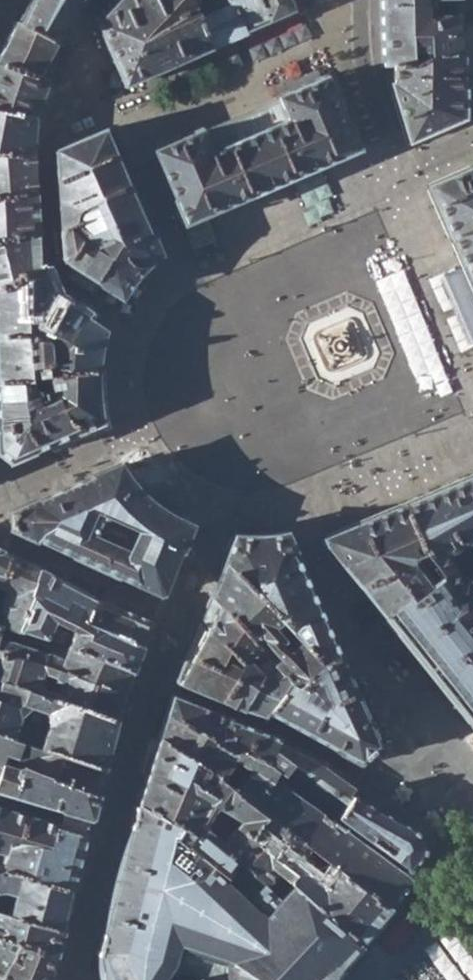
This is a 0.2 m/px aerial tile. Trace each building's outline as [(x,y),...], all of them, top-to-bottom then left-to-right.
[(13,20),(56,42),(76,8),(83,0),(32,0),(28,8),(13,20)] [(210,48),(197,19),(228,6),(226,0),(119,0),(97,24),(124,85),(210,48)] [(291,1),(291,0),(241,0),(228,6),(197,19),(210,48),(296,12),(291,1)] [(391,66),(406,64),(424,59),(460,56),(459,19),(443,18),(443,12),(434,12),(433,5),(441,0),(380,0),(380,67),(391,66)] [(0,49),(0,65),(37,77),(56,42),(13,20),(0,49)] [(459,92),(460,56),(424,59),(406,64),(391,66),(392,84),(389,85),(406,141),(459,118),(460,93),(459,92)] [(33,118),(46,80),(37,77),(0,65),(0,111),(33,118)] [(346,128),(334,101),(324,76),(276,97),(277,100),(261,108),(291,178),(356,150),(347,128),(346,128)] [(261,108),(217,126),(248,196),(291,178),(261,108)] [(31,154),(34,119),(33,118),(0,111),(0,153),(31,154)] [(183,223),(248,196),(217,126),(200,133),(199,130),(152,150),(174,201),(173,201),(183,223)] [(139,272),(159,253),(150,231),(149,231),(105,128),(54,151),(61,260),(121,297),(133,278),(139,272)] [(34,193),(31,154),(0,153),(0,197),(34,193)] [(462,267),(472,262),(472,167),(426,187),(449,240),(450,239),(462,267)] [(36,237),(34,193),(0,197),(0,243),(36,237)] [(37,252),(36,237),(0,243),(0,293),(38,269),(37,252)] [(462,267),(472,292),(472,262),(462,267)] [(463,268),(442,278),(471,344),(472,343),(472,292),(463,268)] [(58,303),(51,298),(38,269),(0,293),(0,381),(25,380),(25,373),(45,372),(46,379),(95,372),(97,354),(102,332),(58,303)] [(46,379),(47,399),(39,400),(35,397),(26,398),(25,380),(0,381),(0,457),(9,463),(48,446),(47,444),(99,422),(96,405),(95,389),(95,372),(46,379)] [(34,540),(158,595),(161,593),(177,549),(180,549),(189,524),(166,515),(161,511),(154,507),(139,492),(127,480),(117,465),(94,475),(94,476),(33,503),(33,502),(9,513),(10,521),(10,530),(33,540),(34,540)] [(402,506),(421,554),(439,575),(451,569),(443,555),(472,537),(472,476),(402,506)] [(358,586),(383,616),(429,582),(439,575),(421,554),(402,506),(323,538),(325,545),(357,586),(358,586)] [(232,535),(222,562),(320,664),(338,656),(309,588),(307,589),(294,558),(295,558),(284,534),(262,537),(247,537),(232,535)] [(0,550),(0,587),(10,555),(0,550)] [(10,555),(0,587),(5,589),(0,600),(0,608),(5,611),(0,625),(0,626),(19,631),(20,630),(39,569),(10,555)] [(222,562),(210,596),(253,641),(257,638),(274,656),(270,660),(272,662),(281,671),(288,680),(320,664),(222,562)] [(94,598),(39,569),(20,630),(60,644),(67,646),(85,653),(85,655),(130,672),(141,645),(85,620),(94,598)] [(467,722),(472,717),(472,582),(468,575),(458,582),(451,569),(439,575),(429,582),(383,616),(410,650),(419,662),(467,722)] [(220,702),(241,710),(266,672),(272,662),(270,660),(253,641),(210,596),(199,627),(242,660),(220,702)] [(150,621),(94,598),(85,620),(141,645),(150,621)] [(122,695),(130,672),(85,655),(85,653),(67,646),(62,660),(51,655),(7,641),(9,634),(53,649),(60,644),(20,630),(19,631),(0,626),(0,652),(122,695)] [(181,686),(220,702),(242,660),(199,627),(179,683),(181,686)] [(253,641),(270,660),(274,656),(257,638),(253,641)] [(419,662),(410,650),(400,657),(410,669),(419,662)] [(122,695),(0,652),(0,682),(115,721),(122,695)] [(378,745),(338,656),(320,664),(288,680),(290,683),(267,712),(358,763),(362,760),(368,754),(375,748),(378,745)] [(266,672),(274,680),(281,671),(272,662),(266,672)] [(263,717),(267,712),(290,683),(288,680),(281,671),(274,680),(266,672),(241,710),(263,717)] [(22,741),(102,769),(115,721),(0,682),(0,734),(22,741)] [(230,788),(254,808),(267,782),(269,779),(270,776),(294,793),(318,758),(278,737),(257,729),(235,720),(172,698),(159,738),(177,746),(199,756),(214,766),(230,783),(230,788)] [(2,763),(5,755),(17,758),(22,741),(0,734),(0,770),(2,763)] [(154,813),(182,829),(177,837),(224,873),(237,859),(265,884),(283,862),(253,839),(269,819),(254,808),(230,788),(230,783),(214,766),(199,756),(177,746),(159,738),(143,785),(137,802),(154,813)] [(95,795),(102,769),(22,741),(17,758),(20,759),(21,765),(95,795)] [(362,760),(364,763),(367,763),(368,763),(369,763),(377,757),(378,754),(378,751),(375,748),(368,754),(362,760)] [(294,793),(338,822),(353,796),(356,791),(355,785),(318,758),(294,793)] [(95,795),(21,765),(20,768),(2,763),(0,770),(0,792),(63,811),(88,818),(90,817),(95,795)] [(337,874),(387,910),(389,907),(408,883),(413,878),(408,873),(407,874),(404,871),(397,866),(381,856),(349,835),(267,782),(254,808),(269,819),(302,846),(337,874)] [(379,797),(368,791),(366,792),(361,800),(375,808),(380,800),(379,797)] [(408,867),(413,862),(422,852),(424,850),(422,847),(416,833),(415,830),(412,829),(397,821),(393,818),(380,811),(375,808),(361,800),(353,796),(338,822),(408,867)] [(398,807),(387,801),(385,801),(380,811),(393,818),(399,809),(398,807)] [(113,969),(154,814),(140,807),(136,805),(130,830),(135,831),(126,865),(121,864),(98,955),(100,956),(101,954),(113,957),(115,960),(113,967),(113,969)] [(0,806),(0,870),(72,889),(86,833),(84,831),(59,823),(0,806)] [(416,817),(405,811),(403,812),(397,821),(412,829),(417,819),(416,817)] [(337,966),(362,940),(290,879),(296,871),(283,862),(265,884),(237,859),(224,873),(177,837),(182,829),(154,813),(154,814),(113,969),(116,977),(112,979),(111,979),(168,979),(170,977),(174,979),(197,979),(199,978),(206,979),(324,979),(337,966)] [(290,879),(362,940),(369,933),(387,910),(337,874),(302,846),(269,819),(253,839),(283,862),(296,871),(290,879)] [(426,829),(416,833),(422,847),(431,843),(433,840),(429,830),(426,829)] [(126,865),(135,831),(130,830),(121,864),(126,865)] [(430,859),(427,856),(422,852),(413,862),(420,868),(423,868),(430,862),(430,859)] [(0,870),(0,912),(62,930),(72,889),(0,870)] [(389,907),(399,915),(418,892),(408,883),(389,907)] [(378,942),(399,915),(389,907),(387,910),(369,933),(378,942)] [(62,930),(0,912),(0,941),(19,946),(54,956),(62,930)] [(54,956),(19,946),(0,941),(0,979),(48,979),(54,956)] [(113,969),(113,967),(115,960),(113,957),(101,954),(100,956),(98,955),(97,956),(97,960),(97,964),(96,968),(97,972),(98,979),(99,979),(111,979),(112,979),(116,977),(113,969)]
